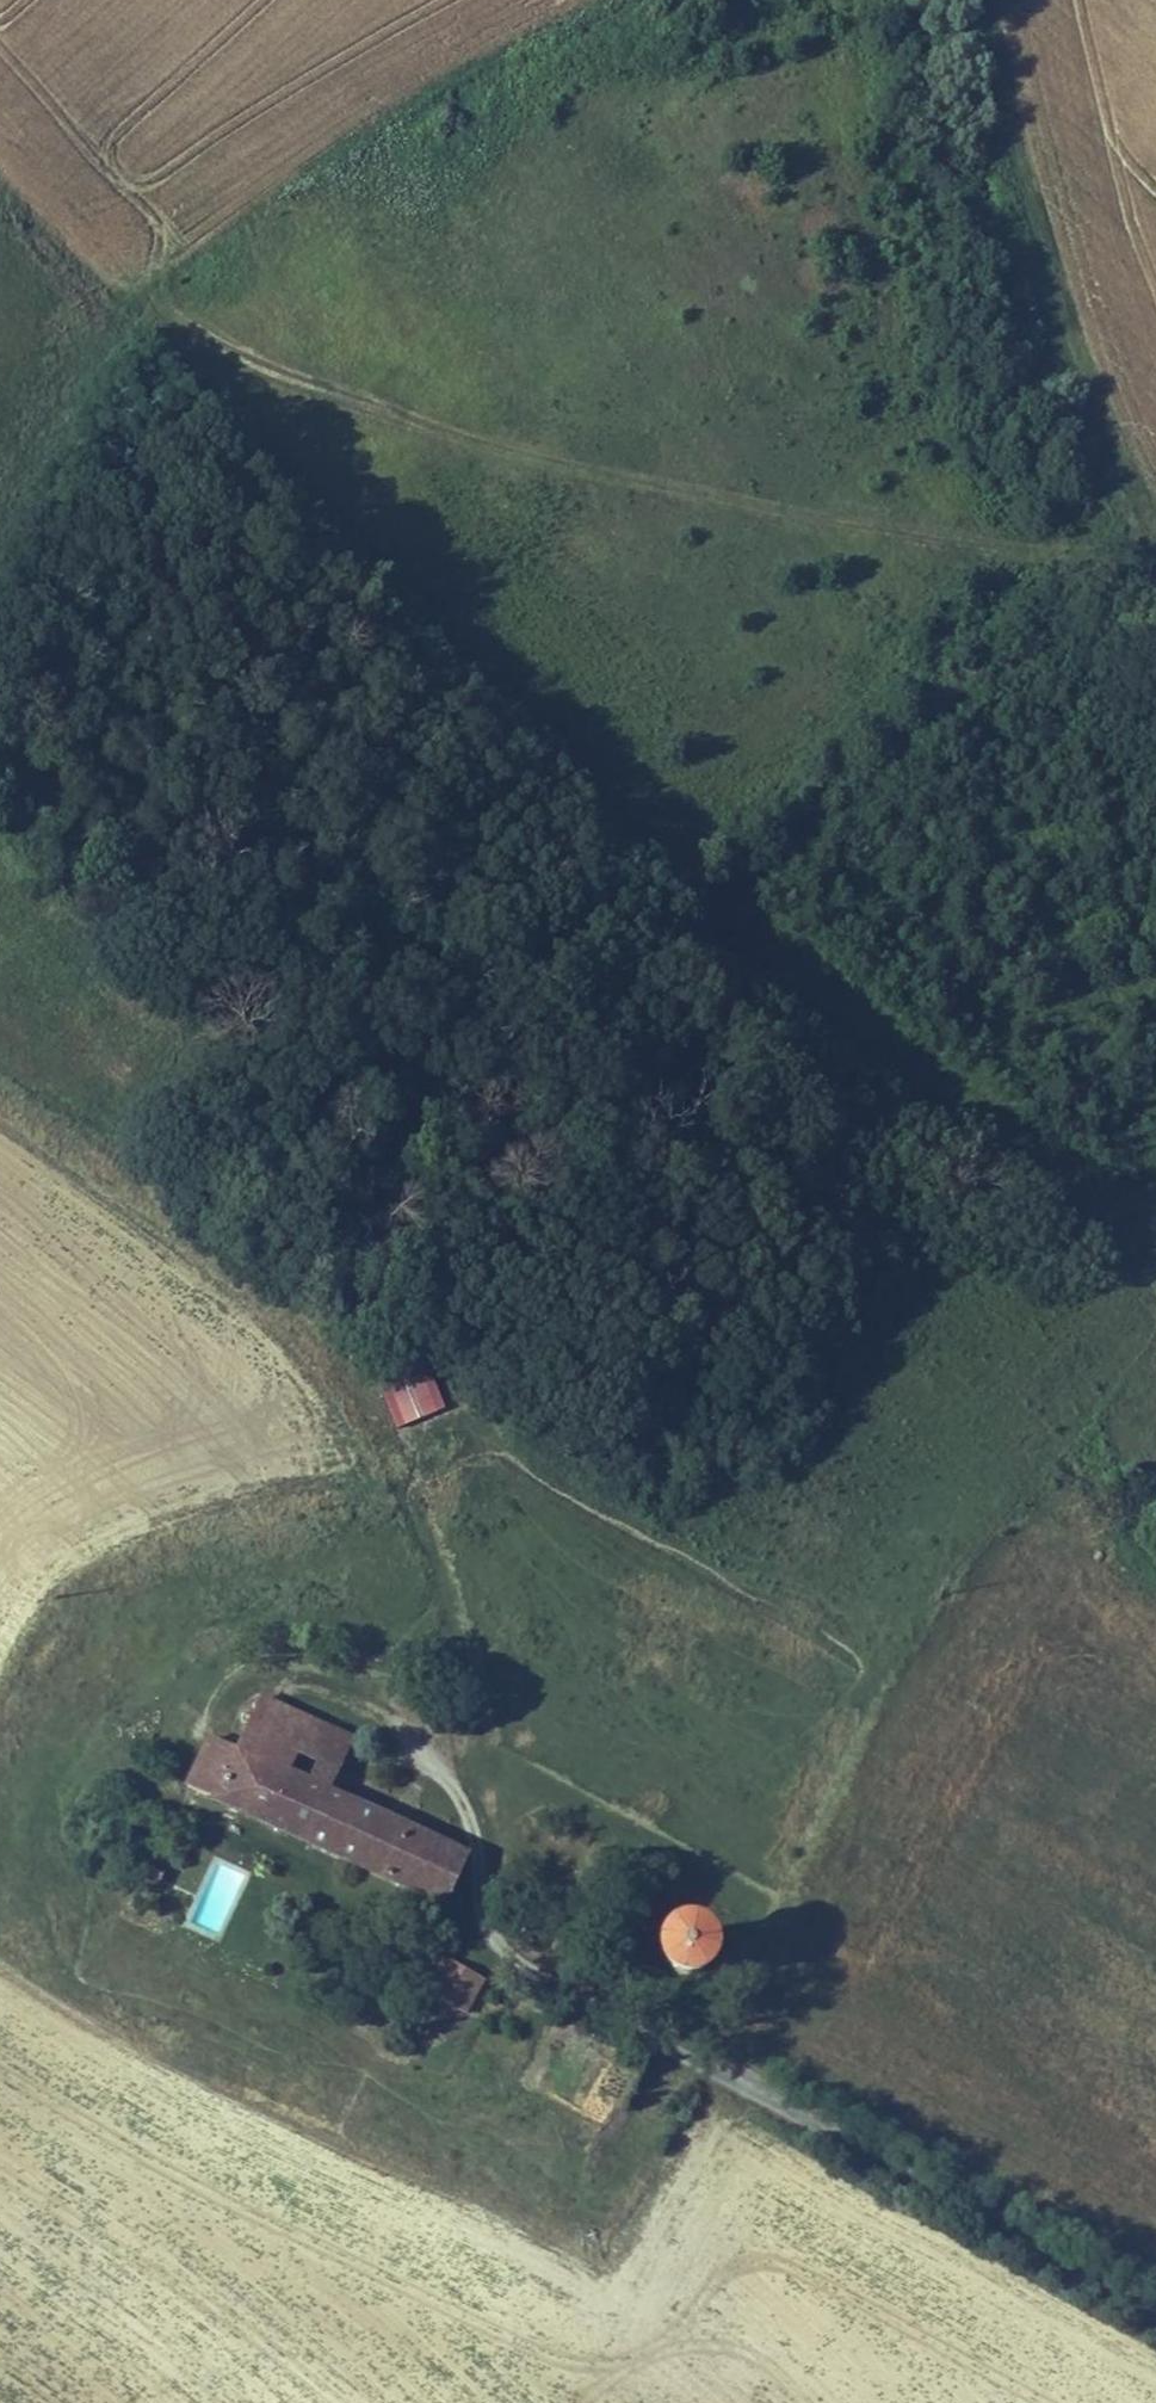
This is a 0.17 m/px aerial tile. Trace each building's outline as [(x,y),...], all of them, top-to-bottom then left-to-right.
[(397,1430),(445,1412),(431,1374),(383,1392),(397,1430)] [(259,1700),(235,1752),(328,1794),(352,1742),(259,1700)] [(444,1914),(470,1858),(328,1794),(235,1752),(205,1738),(179,1794),(444,1914)] [(123,1797),(114,1810),(128,1819),(137,1805),(123,1797)] [(155,1893),(164,1877),(148,1868),(139,1885),(155,1893)] [(659,1965),(663,1972),(667,1978),(673,1983),(681,1986),(688,1987),(696,1986),(703,1983),(709,1979),(714,1973),(717,1966),(719,1959),(719,1951),(716,1944),(712,1937),(707,1932),(700,1928),(693,1926),(685,1926),(678,1928),(671,1931),(665,1936),(661,1943),(659,1950),(658,1958),(659,1965)] [(368,1946),(361,1955),(375,1964),(381,1954),(368,1946)] [(444,1961),(429,1989),(470,2011),(485,1983),(444,1961)]
